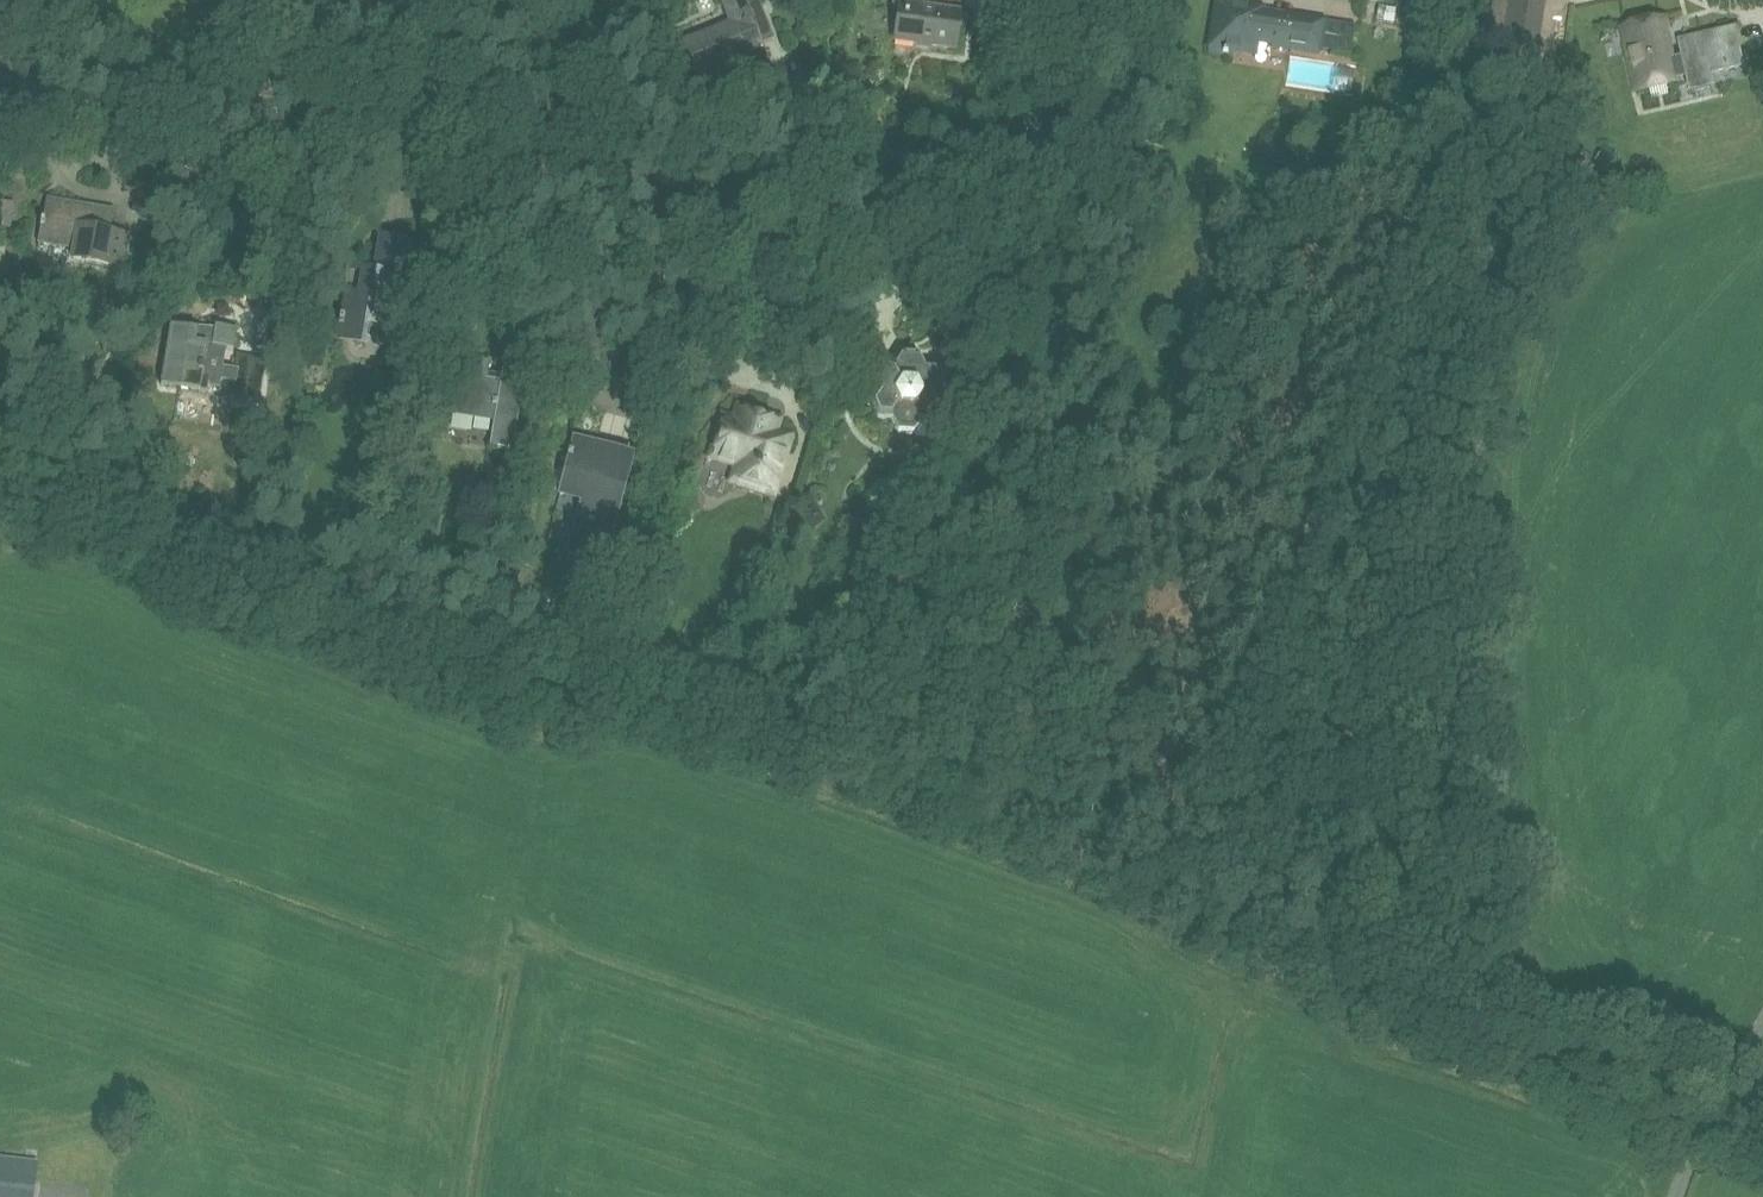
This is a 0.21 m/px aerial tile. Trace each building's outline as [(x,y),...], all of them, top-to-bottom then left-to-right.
[(683,41),(698,78),(730,66),(728,61),(763,47),(762,43),(774,38),(759,0),(760,0),(721,0),(730,22),(683,41)] [(956,48),(960,11),(923,6),(923,0),(892,0),(891,6),(898,7),(894,40),(956,48)] [(1485,56),(1535,63),(1545,0),(1494,0),(1485,56)] [(1210,53),(1230,56),(1232,48),(1249,51),(1252,36),(1273,40),(1272,46),(1320,54),(1325,21),(1286,14),(1286,17),(1260,12),(1260,10),(1217,3),(1210,53)] [(1663,19),(1624,28),(1639,90),(1677,81),(1676,77),(1687,74),(1687,75),(1707,71),(1708,75),(1741,67),(1738,55),(1723,58),(1718,33),(1680,41),(1684,57),(1672,59),(1663,19)] [(11,204),(0,202),(0,229),(8,230),(11,204)] [(46,202),(43,221),(41,220),(39,228),(41,228),(38,248),(40,249),(41,242),(61,245),(62,240),(76,243),(72,259),(86,261),(85,262),(130,270),(131,268),(123,266),(128,236),(109,232),(112,212),(91,208),(91,210),(46,202)] [(381,238),(375,271),(363,269),(359,295),(347,292),(344,315),(340,315),(338,322),(342,323),(340,337),(366,342),(369,322),(386,325),(390,301),(402,303),(412,243),(381,238)] [(170,325),(160,385),(207,392),(207,386),(219,388),(220,380),(232,382),(229,396),(258,401),(265,358),(236,353),(234,368),(222,366),(225,347),(233,349),(236,329),(215,325),(213,332),(170,325)] [(945,384),(938,370),(879,367),(871,379),(877,392),(869,404),(876,418),(891,419),(897,432),(913,433),(921,421),(935,422),(944,409),(937,396),(945,384)] [(487,376),(459,371),(451,414),(483,419),(482,425),(493,427),(489,447),(512,450),(524,375),(501,372),(500,382),(486,379),(487,376)] [(795,434),(780,429),(784,416),(735,401),(731,414),(720,411),(711,440),(705,460),(731,468),(726,484),(774,499),(795,434)] [(605,553),(631,454),(574,439),(570,453),(567,452),(566,457),(569,458),(563,482),(585,488),(570,543),(605,553)] [(0,1159),(0,1196),(32,1196),(36,1163),(0,1159)]
